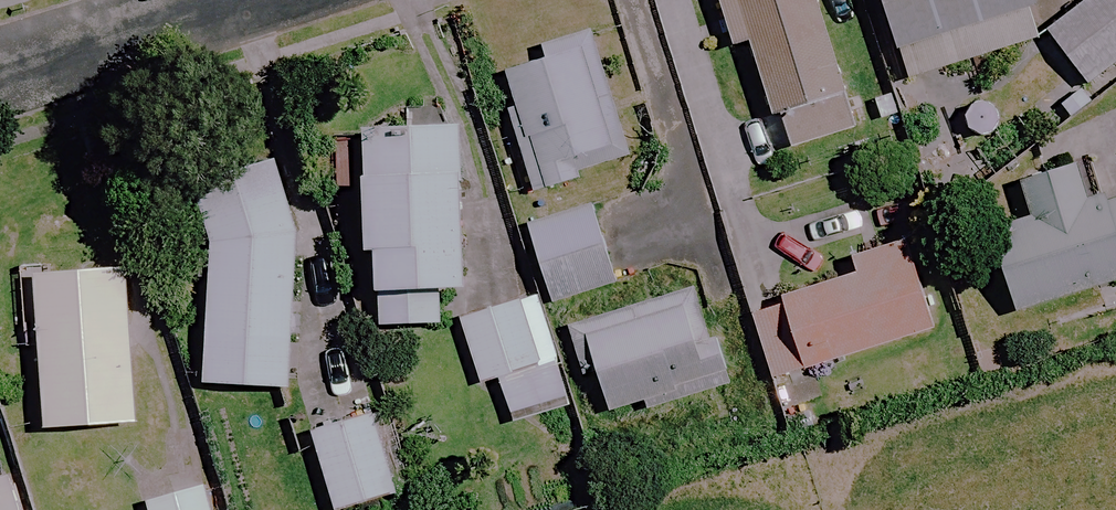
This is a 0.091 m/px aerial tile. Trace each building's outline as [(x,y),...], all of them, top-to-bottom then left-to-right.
[(807,0),(711,0),(733,66),(746,61),(765,121),(784,114),(796,150),(850,132),(807,0)] [(1030,0),(879,0),(904,82),(1025,46),(1014,9),(1031,4),(1030,0)] [(1048,39),(1084,87),(1115,63),(1115,0),(1099,0),(1048,39)] [(627,159),(587,35),(491,67),(531,191),(627,159)] [(461,291),(454,129),(357,133),(363,295),(461,291)] [(299,171),(216,165),(200,385),(282,391),(299,171)] [(1086,205),(1074,167),(1014,185),(1025,222),(988,234),(1013,317),(1115,285),(1115,195),(1086,205)] [(616,282),(589,206),(522,230),(549,306),(616,282)] [(928,333),(904,260),(746,312),(771,385),(928,333)] [(131,426),(124,272),(35,276),(41,430),(131,426)] [(704,341),(690,293),(570,329),(585,377),(593,375),(605,414),(643,403),(646,412),(730,387),(715,337),(704,341)] [(528,328),(522,302),(459,317),(476,387),(499,382),(510,426),(565,412),(544,324),(528,328)] [(374,416),(308,435),(330,509),(349,509),(397,496),(374,416)] [(7,478),(0,480),(0,509),(17,509),(7,478)] [(204,486),(140,506),(141,509),(212,509),(204,486)]
